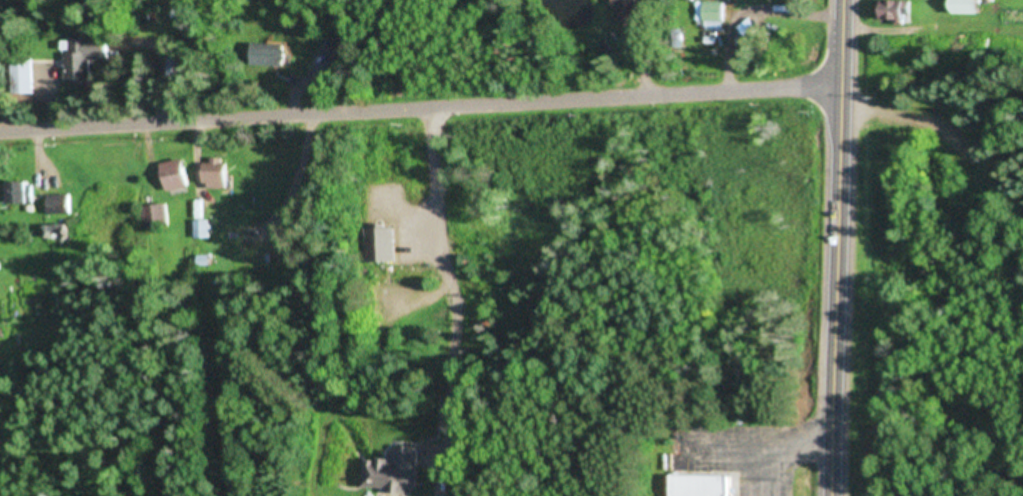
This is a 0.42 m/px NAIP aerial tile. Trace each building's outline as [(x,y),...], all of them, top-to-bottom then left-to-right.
[(617,24),(638,24),(638,0),(617,0),(617,24)] [(956,14),(984,13),(984,0),(956,0),(956,14)] [(912,2),(880,2),(880,22),(912,22),(912,2)] [(725,3),(696,3),(696,22),(704,22),(704,31),(725,31),(725,3)] [(92,84),(92,61),(111,61),(111,39),(66,39),(66,84),(92,84)] [(327,66),(350,62),(347,40),(324,44),(327,66)] [(289,44),(255,44),(255,66),(289,66),(289,44)] [(185,55),(173,55),(173,77),(185,77),(185,55)] [(34,93),(34,62),(14,62),(14,93),(34,93)] [(231,189),(231,157),(208,157),(208,189),(231,189)] [(165,162),(168,194),(192,191),(189,160),(165,162)] [(36,201),(34,179),(10,181),(12,204),(36,201)] [(75,194),(50,194),(50,213),(75,213),(75,194)] [(171,225),(168,203),(143,207),(146,229),(171,225)] [(211,238),(211,220),(196,220),(196,238),(211,238)] [(72,239),(72,224),(50,224),(50,239),(72,239)] [(397,226),(363,226),(363,260),(397,260),(397,226)] [(423,446),(401,444),(400,460),(370,458),(367,489),(420,492),(423,446)] [(675,495),(738,495),(739,473),(676,472),(675,495)]
